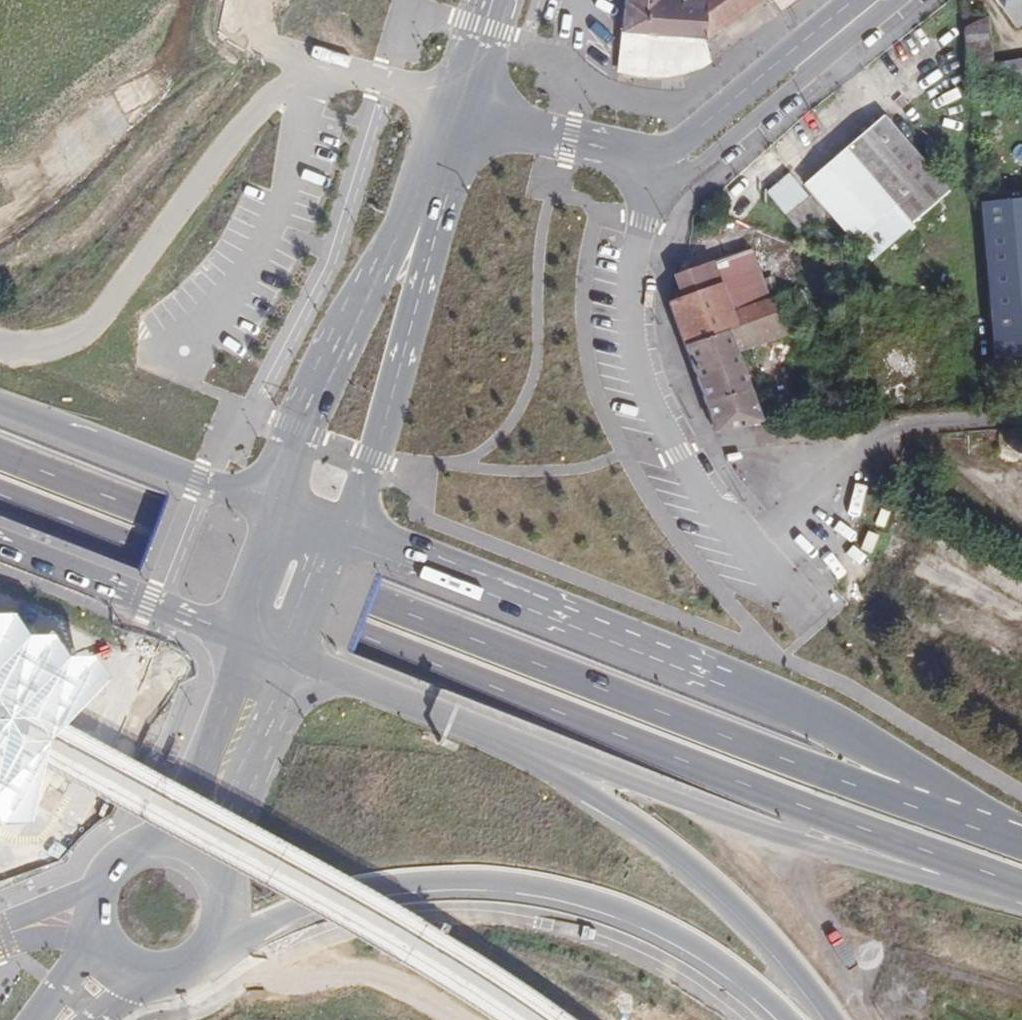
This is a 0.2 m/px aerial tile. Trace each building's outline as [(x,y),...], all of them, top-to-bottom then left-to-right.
[(629,31),(644,34),(643,55),(694,59),(709,42),(702,0),(632,0),(629,31)] [(709,42),(761,4),(758,0),(702,0),(709,42)] [(1021,24),(1021,23),(1021,0),(1003,0),(1021,24)] [(1007,86),(1021,85),(1021,58),(996,61),(993,12),(968,23),(973,90),(1007,86)] [(872,110),(793,176),(854,255),(935,191),(872,110)] [(785,218),(799,206),(783,185),(769,196),(785,218)] [(991,366),(1021,362),(1021,203),(981,208),(991,366)] [(735,301),(771,289),(753,237),(681,262),(687,286),(724,273),(735,301)] [(719,422),(758,421),(776,410),(748,336),(735,301),(724,273),(687,286),(672,292),(692,348),(701,373),(719,422)] [(787,290),(785,285),(772,288),(771,289),(735,301),(748,336),(798,318),(791,300),(787,290)] [(27,824),(46,754),(49,746),(54,740),(106,683),(90,657),(65,658),(51,637),(24,639),(12,615),(0,615),(0,826),(27,824)]
